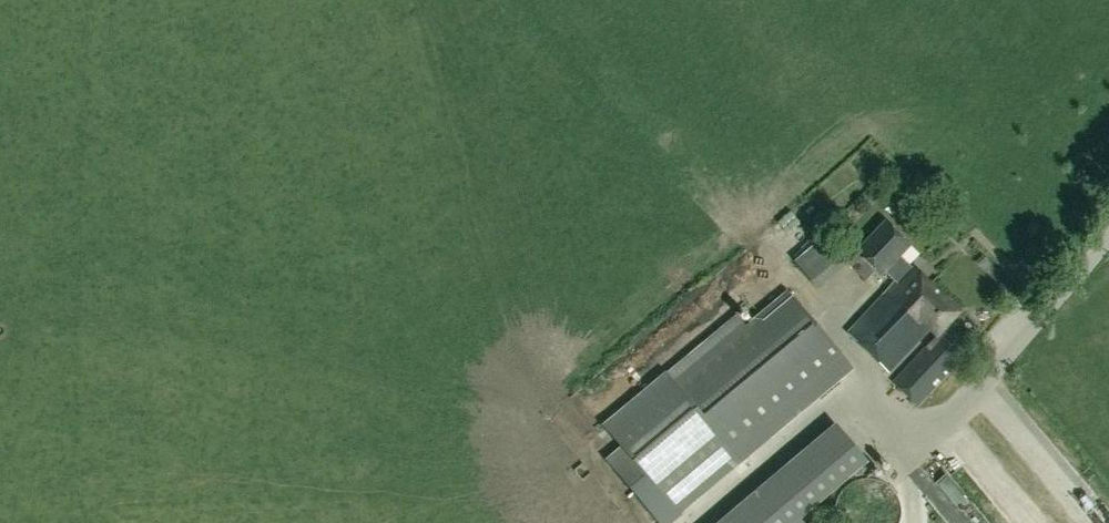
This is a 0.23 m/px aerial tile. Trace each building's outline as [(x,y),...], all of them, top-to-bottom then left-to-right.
[(927,330),(934,336),(956,314),(900,257),(911,246),(888,223),(858,255),(880,277),(884,272),(895,283),(848,333),(887,373),(927,330)] [(827,237),(795,263),(811,282),(843,255),(827,237)] [(606,462),(657,522),(669,522),(679,515),(676,512),(851,366),(789,292),(746,328),(737,318),(606,428),(623,448),(606,462)] [(958,315),(956,314),(934,336),(890,383),(914,408),(969,349),(947,326),(958,315)] [(834,484),(878,438),(839,400),(794,446),(834,484)] [(950,522),(992,522),(950,468),(924,488),(950,522)] [(921,511),(894,512),(895,522),(922,522),(921,511)]
